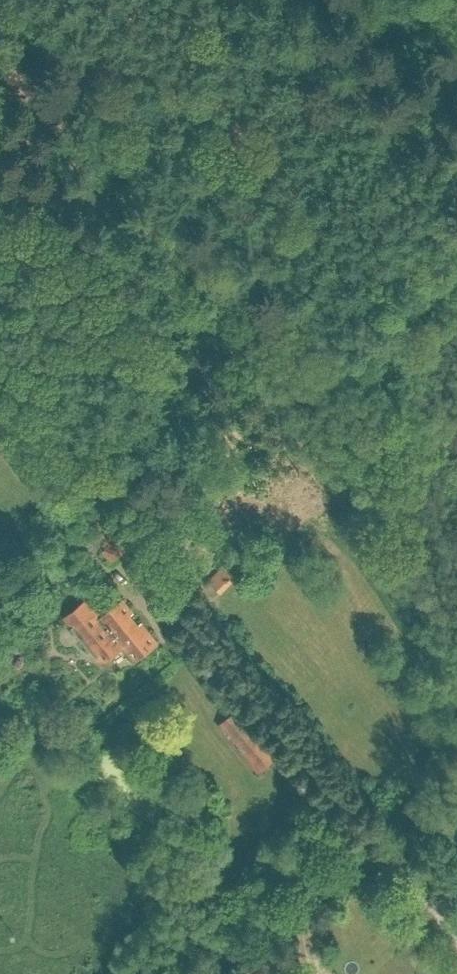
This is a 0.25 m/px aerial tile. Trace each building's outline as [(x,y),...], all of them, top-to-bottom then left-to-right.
[(85,532),(91,539),(96,535),(107,548),(102,552),(111,561),(129,544),(113,525),(110,528),(107,525),(111,522),(104,514),(85,532)] [(102,662),(122,646),(134,660),(156,641),(121,600),(101,617),(86,600),(64,617),(102,662)] [(218,724),(231,740),(234,737),(243,748),(241,750),(258,771),(278,754),(238,707),(218,724)] [(433,943),(444,935),(434,922),(423,930),(433,943)]
